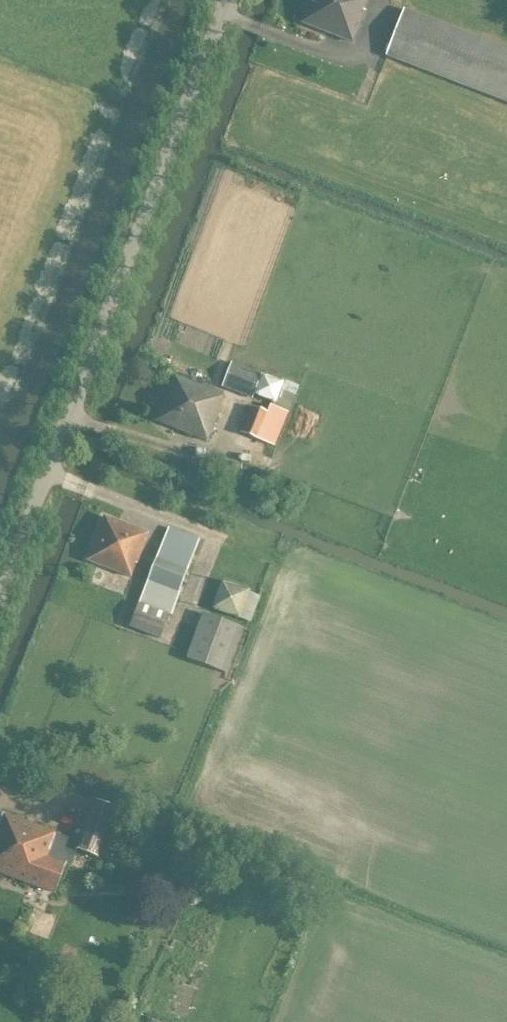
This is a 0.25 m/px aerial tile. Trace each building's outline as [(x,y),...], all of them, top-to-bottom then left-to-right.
[(303,22),(354,42),(366,12),(364,11),(368,0),(311,0),(303,22)] [(506,103),(506,51),(404,11),(387,56),(506,103)] [(253,399),(263,374),(233,362),(222,387),(253,399)] [(271,404),(268,412),(251,406),(241,433),(275,446),(289,412),(290,412),(299,389),(284,384),(285,382),(264,374),(255,395),(276,403),(275,406),(271,404)] [(218,409),(223,395),(175,376),(157,422),(209,442),(221,410),(218,409)] [(144,578),(160,537),(119,521),(103,562),(144,578)] [(169,523),(141,598),(173,610),(201,535),(169,523)] [(220,580),(215,609),(256,617),(261,588),(220,580)] [(164,633),(168,609),(137,604),(133,627),(164,633)] [(186,658),(227,673),(244,627),(203,613),(186,658)] [(55,893),(65,866),(70,868),(78,848),(100,856),(118,810),(95,801),(79,842),(4,814),(0,824),(0,872),(55,893)]
